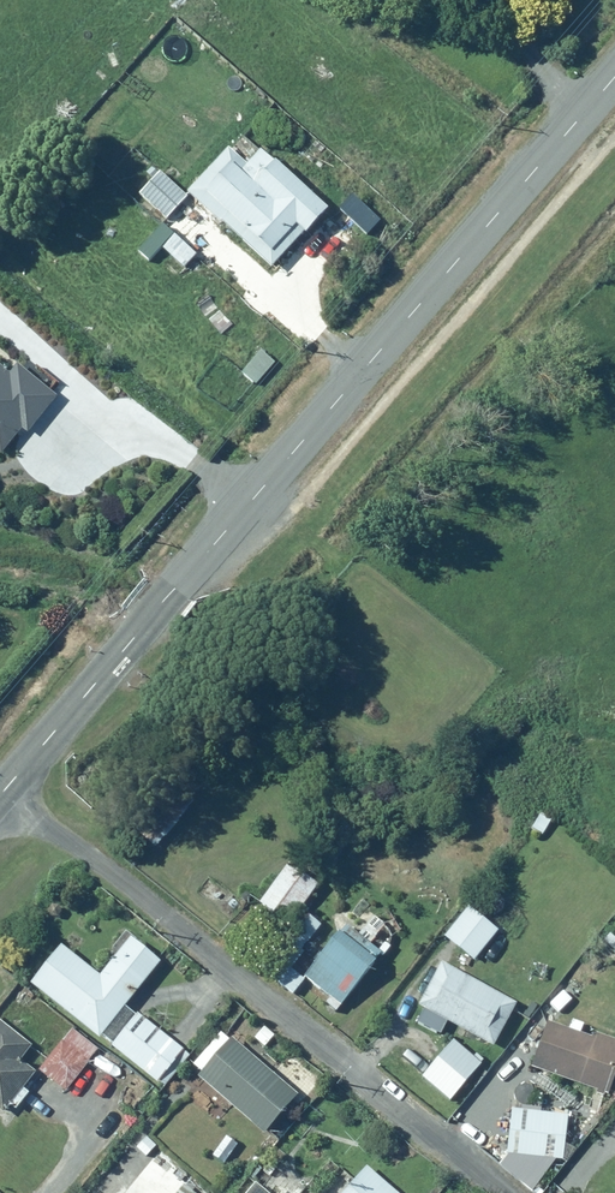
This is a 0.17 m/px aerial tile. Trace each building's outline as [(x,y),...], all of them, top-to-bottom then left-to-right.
[(229,149),(189,193),(274,270),(306,236),(309,239),(332,213),(263,150),(248,166),(229,149)] [(161,172),(141,195),(168,220),(189,197),(161,172)] [(161,222),(149,235),(184,268),(196,255),(161,222)] [(11,293),(0,284),(0,306),(11,293)] [(0,344),(0,426),(40,375),(0,344)] [(263,351),(241,373),(256,387),(277,365),(263,351)] [(284,925),(298,906),(315,885),(283,861),(252,902),(284,925)] [(463,905),(439,935),(470,960),(494,930),(463,905)] [(308,914),(294,933),(264,973),(291,994),(303,978),(337,1004),(375,953),(337,924),(332,932),(308,914)] [(56,941),(24,982),(153,1082),(181,1047),(125,1003),(157,962),(125,937),(97,973),(56,941)] [(436,961),(412,1006),(489,1046),(513,1001),(436,961)] [(588,1029),(580,1026),(582,1021),(568,1016),(564,1028),(544,1021),(529,1065),(603,1090),(614,1055),(614,1038),(588,1029)] [(0,1024),(0,1113),(1,1114),(32,1073),(17,1061),(28,1046),(0,1024)] [(69,1027),(35,1070),(60,1090),(95,1048),(69,1027)] [(216,1031),(186,1064),(260,1132),(295,1093),(231,1035),(227,1040),(216,1031)] [(449,1039),(416,1075),(443,1101),(477,1065),(449,1039)] [(563,1111),(508,1107),(504,1153),(559,1158),(563,1111)] [(304,1189),(274,1164),(258,1184),(254,1180),(243,1192),(301,1192),(304,1189)] [(340,1192),(396,1192),(363,1166),(340,1192)]
